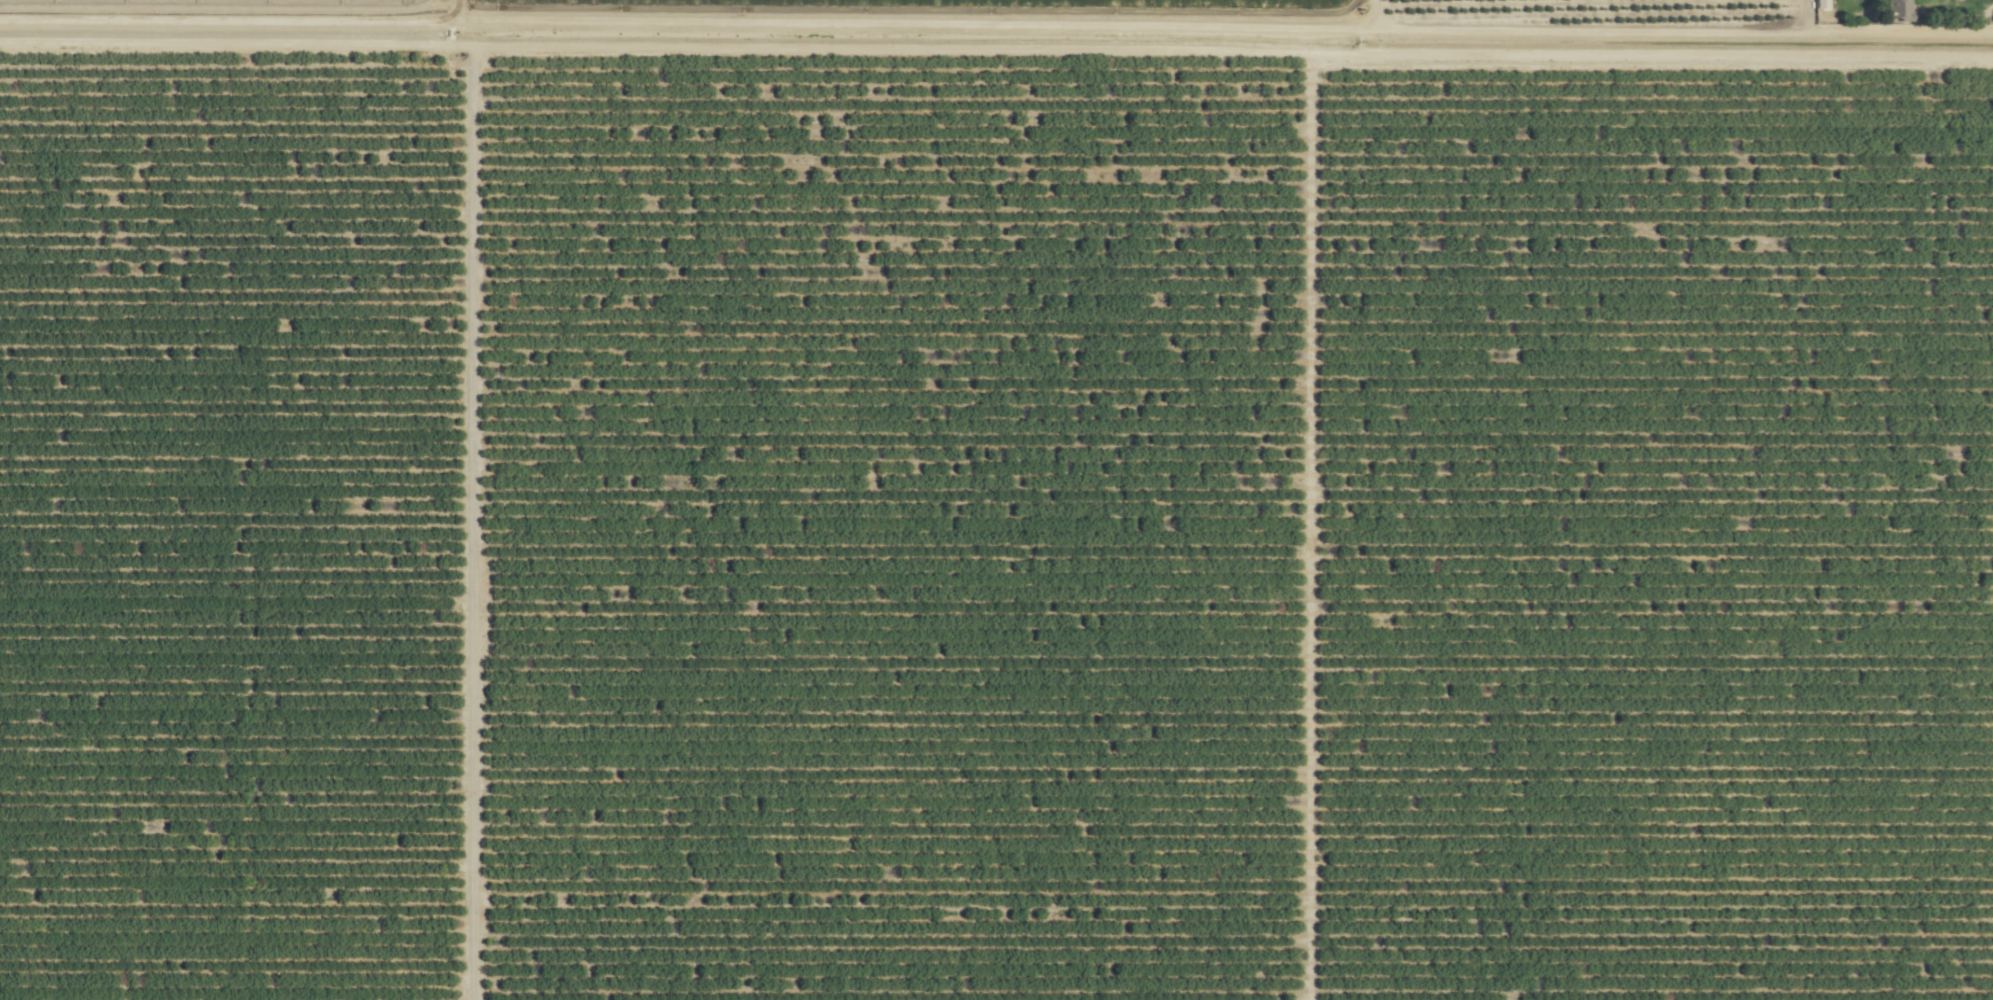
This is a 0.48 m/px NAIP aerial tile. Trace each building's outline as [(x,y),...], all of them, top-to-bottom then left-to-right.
[(1826,8),(1826,0),(1813,0),(1813,8),(1826,8)]
